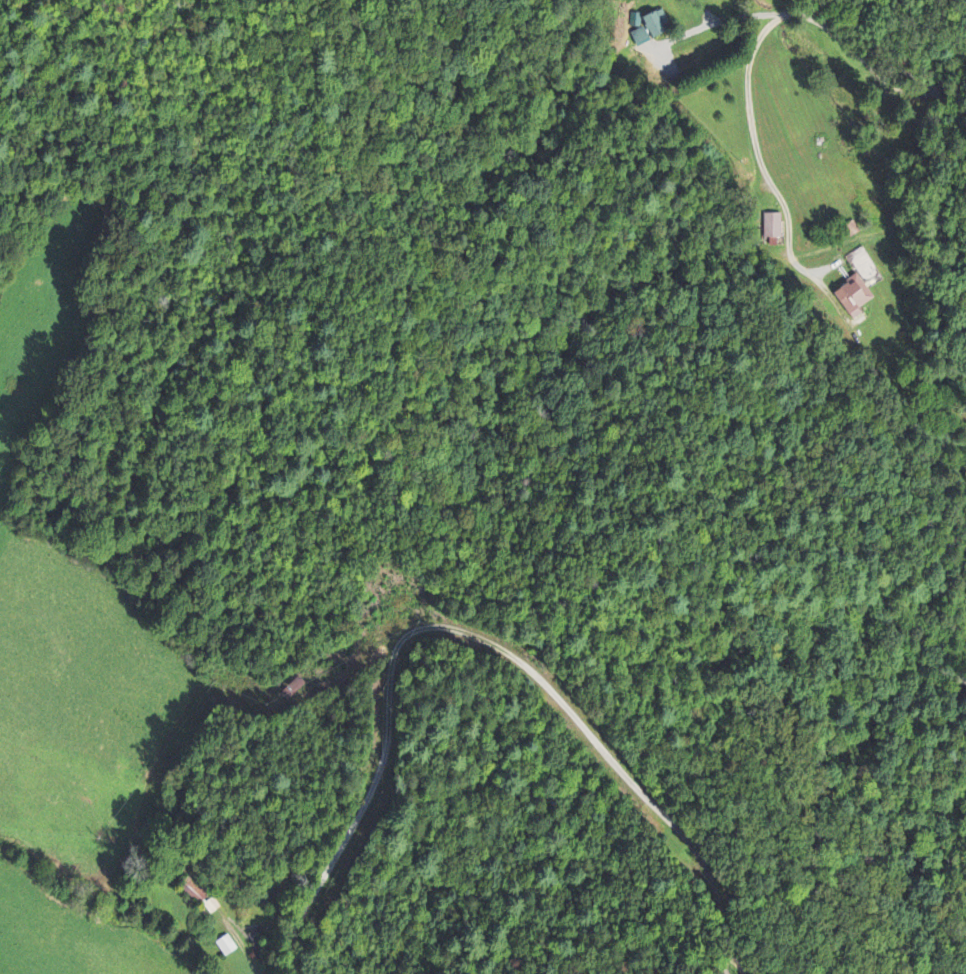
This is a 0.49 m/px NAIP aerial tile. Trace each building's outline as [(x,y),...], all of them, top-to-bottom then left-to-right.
[(643,18),(644,30),(632,32),(634,44),(664,40),(661,15),(643,18)] [(780,215),(762,215),(763,240),(781,239),(780,215)] [(845,258),(857,279),(834,292),(851,321),(864,314),(860,308),(875,300),(869,289),(881,283),(862,249),(845,258)] [(224,959),(237,951),(228,936),(215,944),(224,959)]
